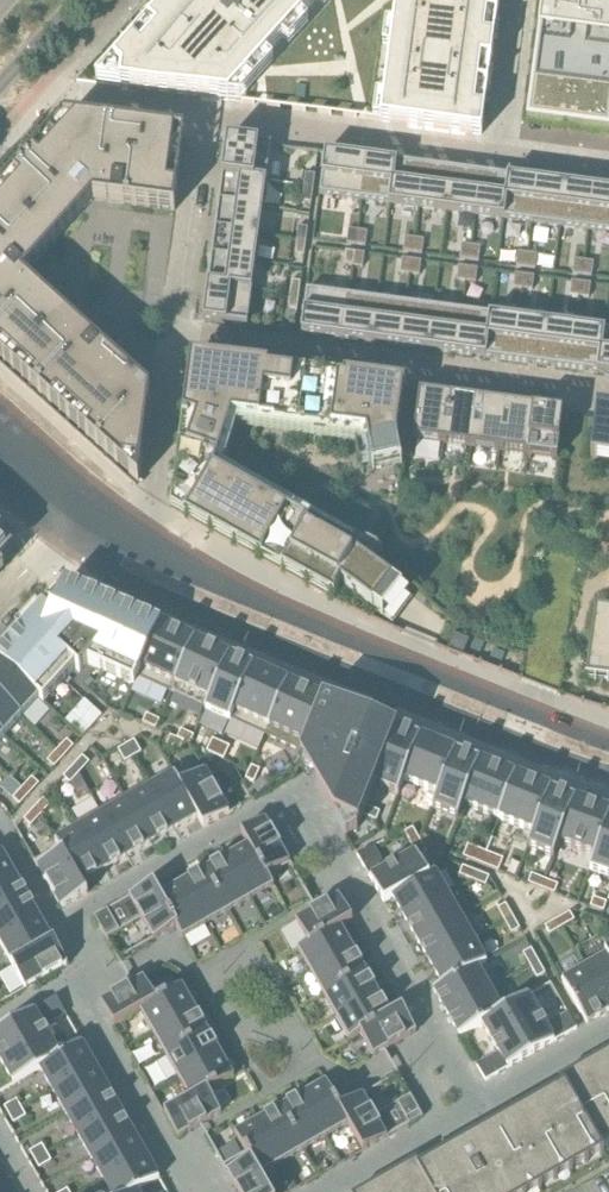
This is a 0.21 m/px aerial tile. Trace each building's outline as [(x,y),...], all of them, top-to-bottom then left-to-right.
[(114,66),(123,73),(121,88),(122,89),(139,91),(202,99),(219,101),(229,103),(322,0),(189,0),(176,14),(168,6),(149,28),(157,35),(142,52),(134,44),(114,66)] [(381,123),(409,126),(424,128),(425,129),(450,132),(452,132),(466,134),(482,136),(485,112),(471,110),(477,62),(492,64),(495,40),(480,38),(483,16),(498,18),(500,0),(397,0),(381,121),(381,123)] [(529,124),(608,135),(608,0),(546,0),(535,78),(529,124)] [(0,192),(0,358),(9,366),(97,446),(139,484),(143,453),(151,392),(135,378),(133,376),(131,374),(125,369),(123,367),(96,343),(24,278),(62,236),(94,201),(121,205),(175,212),(185,135),(66,119),(0,192)] [(227,141),(223,177),(267,183),(272,147),(227,141)] [(326,153),(321,195),(363,201),(368,159),(326,153)] [(368,159),(363,201),(391,204),(396,163),(368,159)] [(396,163),(391,204),(419,208),(425,166),(396,163)] [(425,166),(419,208),(447,212),(453,170),(425,166)] [(453,170),(447,212),(476,215),(481,174),(453,170)] [(305,174),(303,188),(313,190),(314,175),(305,174)] [(481,174),(476,215),(504,219),(510,178),(481,174)] [(223,177),(219,204),(263,210),(267,183),(223,177)] [(510,178),(504,219),(532,223),(538,181),(510,178)] [(538,181),(532,223),(561,227),(566,185),(538,181)] [(566,185),(561,227),(589,230),(594,189),(566,185)] [(303,188),(301,203),(311,204),(313,190),(303,188)] [(589,230),(608,233),(608,191),(594,189),(589,230)] [(219,204),(215,231),(260,237),(263,210),(219,204)] [(298,228),(296,242),(306,243),(308,229),(298,228)] [(349,230),(347,244),(357,246),(358,231),(349,230)] [(215,231),(212,258),(256,263),(260,237),(215,231)] [(358,231),(357,246),(366,247),(368,232),(358,231)] [(406,237),(404,252),(413,253),(415,239),(406,237)] [(415,239),(413,253),(423,255),(425,240),(415,239)] [(296,242),(294,256),(304,257),(306,243),(296,242)] [(462,245),(460,260),(470,261),(472,246),(462,245)] [(472,246),(470,261),(479,262),(481,247),(472,246)] [(346,252),(344,266),(354,268),(356,253),(346,252)] [(519,252),(517,267),(526,268),(528,254),(519,252)] [(356,253),(354,268),(363,269),(365,254),(356,253)] [(528,254),(526,268),(536,270),(538,255),(528,254)] [(212,258),(208,284),(253,290),(256,263),(212,258)] [(403,259),(401,274),(410,275),(412,260),(403,259)] [(412,260),(410,275),(420,276),(422,262),(412,260)] [(575,260),(573,275),(583,276),(585,261),(575,260)] [(585,261),(583,276),(592,277),(594,262),(585,261)] [(459,267),(457,281),(467,283),(469,268),(459,267)] [(469,268),(467,283),(476,284),(478,269),(469,268)] [(516,274),(514,289),(523,290),(525,275),(516,274)] [(525,275),(523,290),(533,291),(535,277),(525,275)] [(291,282),(289,296),(299,297),(300,283),(291,282)] [(573,282),(571,296),(580,298),(582,283),(573,282)] [(582,283),(580,298),(589,299),(591,284),(582,283)] [(208,284),(203,321),(248,327),(253,290),(208,284)] [(307,292),(302,334),(338,339),(344,339),(350,297),(307,292)] [(289,296),(287,310),(297,311),(299,297),(289,296)] [(350,297),(344,339),(372,343),(378,301),(350,297)] [(378,301),(372,343),(401,347),(406,305),(378,301)] [(406,305),(401,347),(429,351),(435,309),(406,305)] [(435,309),(429,351),(457,354),(463,312),(435,309)] [(463,312),(457,354),(486,358),(491,316),(463,312)] [(491,316),(486,358),(514,362),(519,320),(491,316)] [(519,320),(514,362),(542,366),(548,324),(519,320)] [(548,324),(542,366),(556,368),(570,369),(576,327),(548,324)] [(576,327),(570,369),(599,373),(604,331),(576,327)] [(599,373),(608,375),(608,332),(604,331),(599,373)] [(174,489),(171,510),(181,515),(209,531),(335,601),(336,598),(338,596),(336,595),(341,586),(373,610),(391,586),(393,583),(358,557),(360,553),(215,471),(228,432),(232,419),(367,437),(368,437),(374,469),(402,463),(398,439),(399,427),(401,410),(404,392),(405,392),(406,387),(405,387),(191,358),(174,489)] [(421,393),(415,441),(443,445),(450,397),(421,393)] [(450,397),(443,445),(472,448),(478,401),(450,397)] [(478,401),(472,448),(501,452),(507,405),(478,401)] [(507,405),(501,452),(529,456),(535,409),(507,405)] [(535,409),(529,456),(558,460),(564,412),(535,409)] [(598,412),(597,417),(595,433),(592,458),(608,460),(608,414),(598,412)] [(11,551),(0,540),(0,563),(11,551)] [(161,626),(67,583),(54,610),(51,615),(43,608),(0,655),(0,662),(45,703),(77,669),(81,673),(88,665),(135,686),(138,678),(141,669),(161,626)] [(586,680),(608,683),(608,611),(595,609),(586,680)] [(161,626),(141,669),(138,678),(172,693),(196,642),(170,630),(162,626),(161,626)] [(454,634),(447,650),(448,650),(463,656),(469,641),(454,634)] [(207,709),(230,658),(230,657),(197,642),(196,642),(172,693),(207,709)] [(255,669),(230,658),(207,709),(206,711),(212,714),(231,723),(232,720),(231,720),(255,669)] [(22,718),(39,700),(44,704),(45,703),(0,662),(0,698),(22,718)] [(232,720),(266,736),(289,684),(255,669),(231,720),(232,720)] [(289,684),(266,736),(303,753),(323,701),(323,700),(299,689),(289,684)] [(22,718),(0,698),(0,733),(5,737),(22,718)] [(67,722),(84,736),(105,714),(88,699),(67,722)] [(347,709),(327,701),(323,700),(323,701),(303,753),(302,755),(301,755),(301,757),(303,761),(310,773),(317,785),(319,789),(345,835),(346,837),(358,830),(363,816),(367,807),(375,787),(398,730),(377,721),(364,716),(347,709)] [(147,715),(143,723),(156,729),(160,720),(147,715)] [(181,730),(177,739),(190,745),(194,736),(181,730)] [(399,730),(376,787),(399,796),(406,780),(421,739),(399,730)] [(221,743),(213,739),(207,752),(216,756),(221,743)] [(421,739),(406,780),(440,794),(457,753),(421,739)] [(58,751),(65,757),(74,747),(67,741),(58,751)] [(126,746),(133,758),(142,753),(135,741),(126,746)] [(221,743),(216,756),(224,760),(231,747),(221,743)] [(177,758),(170,745),(162,750),(169,762),(177,758)] [(125,763),(133,758),(126,746),(118,750),(118,751),(125,763)] [(65,757),(58,751),(48,762),(55,768),(65,757)] [(464,806),(463,806),(464,804),(481,763),(457,753),(440,794),(440,796),(439,796),(433,810),(458,820),(459,820),(464,806)] [(73,767),(80,774),(90,763),(83,757),(73,767)] [(481,763),(464,804),(501,818),(517,778),(481,763)] [(177,781),(198,818),(204,829),(230,814),(203,766),(177,781)] [(255,783),(261,770),(252,766),(246,779),(255,783)] [(80,774),(73,767),(64,778),(71,784),(80,774)] [(177,781),(173,775),(150,788),(175,831),(198,818),(177,781)] [(23,789),(30,795),(39,785),(32,778),(23,789)] [(517,778),(501,818),(536,832),(552,792),(517,778)] [(124,796),(151,844),(175,831),(150,788),(148,783),(124,796)] [(30,795),(23,789),(13,799),(20,806),(30,795)] [(560,844),(559,844),(560,842),(576,801),(552,792),(536,832),(535,834),(534,834),(528,848),(554,859),(560,844)] [(151,844),(124,796),(101,810),(128,858),(151,844)] [(34,810),(41,816),(51,806),(44,800),(44,799),(34,810)] [(597,855),(608,823),(608,813),(576,801),(560,842),(597,855)] [(380,813),(367,807),(363,816),(377,821),(380,813)] [(41,816),(34,810),(24,820),(31,827),(41,816)] [(79,828),(104,871),(128,858),(101,810),(77,823),(79,828)] [(268,876),(291,863),(266,820),(242,834),(248,845),(266,877),(268,876)] [(597,855),(597,858),(596,857),(590,872),(608,878),(608,823),(597,855)] [(104,871),(79,828),(56,842),(59,848),(61,847),(82,884),(104,871)] [(412,846),(420,841),(413,828),(405,833),(412,846)] [(416,853),(419,858),(428,853),(420,841),(412,846),(416,853)] [(227,858),(251,900),(274,887),(268,876),(266,877),(248,845),(227,858)] [(481,865),(486,853),(468,846),(464,857),(481,865)] [(88,895),(88,894),(82,884),(61,847),(59,848),(35,862),(62,910),(88,895)] [(384,902),(393,897),(430,876),(419,858),(416,853),(386,870),(373,848),(358,857),(384,902)] [(16,875),(4,852),(0,854),(0,884),(16,875)] [(486,853),(481,865),(499,872),(504,860),(486,853)] [(204,870),(229,913),(251,900),(227,858),(204,870)] [(473,881),(477,872),(463,867),(460,875),(473,881)] [(229,913),(204,870),(182,883),(206,926),(229,913)] [(477,872),(473,881),(486,886),(490,878),(477,872)] [(406,920),(449,895),(436,873),(430,876),(393,897),(406,920)] [(29,897),(16,875),(0,884),(0,914),(29,897)] [(542,889),(545,880),(532,875),(529,884),(542,889)] [(545,880),(542,889),(555,894),(558,886),(545,880)] [(177,928),(183,939),(206,926),(182,883),(161,895),(179,927),(177,928)] [(107,940),(108,939),(142,920),(154,941),(177,928),(179,927),(161,895),(154,884),(94,918),(107,940)] [(449,895),(406,920),(418,942),(461,917),(449,895)] [(42,919),(29,897),(0,914),(0,943),(42,919)] [(342,928),(353,921),(339,897),(317,909),(316,910),(296,921),(309,944),(310,946),(342,928)] [(591,907),(604,912),(607,903),(594,898),(591,907)] [(498,909),(505,922),(513,917),(506,905),(498,909)] [(558,920),(563,928),(575,921),(570,913),(558,920)] [(461,917),(418,942),(431,964),(474,940),(479,937),(466,915),(461,917)] [(513,917),(505,922),(512,934),(520,930),(513,917)] [(54,942),(42,919),(0,943),(0,944),(13,966),(54,942)] [(550,935),(562,928),(563,928),(558,920),(546,927),(550,935)] [(354,950),(342,928),(310,946),(309,944),(297,950),(311,974),(354,950)] [(474,940),(431,964),(444,986),(477,967),(486,962),(474,940)] [(25,988),(67,964),(54,942),(13,966),(25,988)] [(367,971),(354,950),(311,974),(323,996),(367,971)] [(531,967),(539,962),(532,950),(523,954),(531,967)] [(607,956),(585,969),(608,1012),(608,960),(607,956)] [(539,962),(531,967),(538,979),(546,974),(539,962)] [(490,990),(477,967),(444,986),(434,991),(447,1014),(490,990)] [(585,969),(562,982),(587,1025),(608,1012),(585,969)] [(336,1018),(380,994),(367,971),(323,996),(336,1018)] [(132,985),(101,1003),(115,1027),(141,1012),(158,1003),(157,1001),(144,978),(132,985)] [(153,1034),(196,1009),(183,986),(157,1001),(158,1003),(141,1012),(153,1034)] [(507,1008),(495,987),(490,990),(447,1014),(461,1037),(483,1024),(503,1013),(502,1011),(507,1008)] [(380,994),(336,1018),(350,1041),(361,1035),(393,1017),(392,1015),(380,994)] [(503,1013),(529,1057),(578,1030),(569,1014),(547,1027),(529,996),(507,1008),(502,1011),(503,1013)] [(57,1000),(34,1013),(12,1026),(37,1070),(60,1058),(43,1028),(65,1015),(57,1000)] [(166,1056),(209,1032),(196,1009),(153,1034),(166,1056)] [(361,1035),(374,1058),(417,1033),(403,1009),(392,1015),(393,1017),(361,1035)] [(486,1082),(529,1057),(503,1013),(483,1024),(500,1054),(477,1066),(477,1067),(486,1082)] [(15,1083),(37,1070),(12,1026),(0,1032),(0,1057),(15,1083)] [(209,1032),(166,1056),(179,1078),(222,1054),(209,1032)] [(50,1093),(95,1067),(82,1045),(60,1058),(37,1070),(50,1093)] [(531,1098),(535,1106),(411,1177),(407,1169),(366,1191),(500,1191),(539,1170),(608,1130),(608,1053),(531,1098)] [(222,1054),(179,1078),(191,1100),(208,1090),(209,1092),(235,1077),(222,1054)] [(63,1115),(108,1090),(95,1067),(50,1093),(63,1115)] [(303,1095),(327,1138),(349,1126),(339,1109),(341,1108),(326,1082),(303,1095)] [(76,1137),(120,1112),(108,1090),(63,1115),(76,1137)] [(222,1115),(209,1092),(208,1090),(191,1100),(165,1115),(179,1139),(222,1115)] [(327,1138),(303,1095),(281,1108),(305,1151),(327,1138)] [(364,1095),(341,1108),(339,1109),(349,1126),(364,1152),(405,1128),(393,1107),(376,1116),(364,1095)] [(412,1096),(393,1107),(405,1128),(424,1117),(412,1096)] [(10,1116),(21,1109),(17,1101),(6,1107),(10,1116)] [(305,1151),(281,1108),(259,1120),(284,1163),(305,1151)] [(15,1124),(26,1117),(21,1109),(10,1116),(15,1124)] [(88,1160),(133,1134),(120,1112),(76,1137),(88,1160)] [(284,1163),(259,1120),(235,1134),(250,1160),(252,1159),(261,1175),(284,1163)] [(101,1182),(146,1157),(133,1134),(88,1160),(101,1182)] [(35,1160),(46,1154),(42,1146),(30,1152),(35,1160)] [(40,1168),(51,1162),(46,1154),(35,1160),(40,1168)] [(101,1182),(107,1191),(135,1191),(136,1191),(158,1179),(146,1157),(101,1182)] [(238,1191),(271,1191),(261,1175),(252,1159),(250,1160),(227,1173),(238,1191)]
